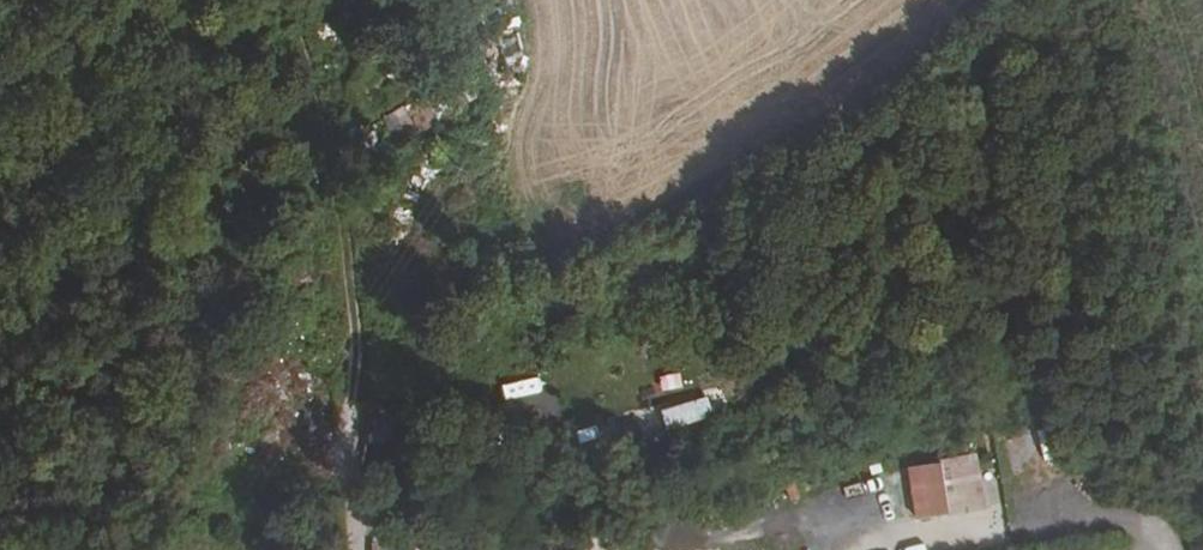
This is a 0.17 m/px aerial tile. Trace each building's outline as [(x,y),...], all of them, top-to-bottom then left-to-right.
[(306,405),(308,353),(274,351),(271,403),(306,405)] [(662,407),(667,428),(713,417),(707,396),(662,407)] [(637,412),(646,437),(666,429),(657,405),(637,412)] [(979,457),(909,461),(912,514),(997,509),(995,477),(980,478),(979,457)] [(859,479),(863,507),(893,503),(890,475),(859,479)] [(825,508),(851,504),(849,489),(822,493),(825,508)] [(803,549),(839,549),(838,540),(802,543),(803,549)]
